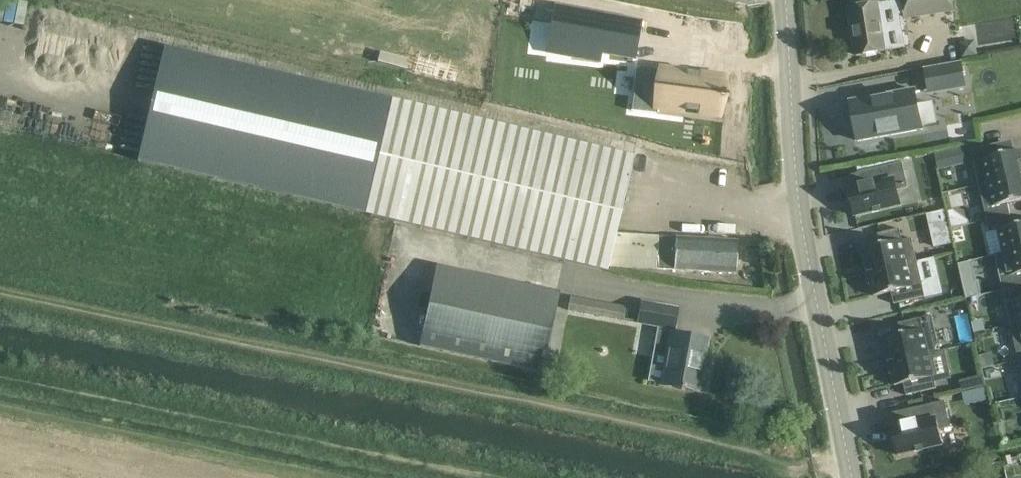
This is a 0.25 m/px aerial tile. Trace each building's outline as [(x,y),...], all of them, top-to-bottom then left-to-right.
[(904,19),(954,11),(953,0),(901,0),(904,19)] [(856,53),(886,49),(878,2),(849,6),(856,53)] [(555,6),(548,44),(557,45),(573,48),(571,57),(599,62),(600,53),(633,60),(640,22),(564,8),(555,6)] [(982,40),(1019,37),(1017,20),(981,23),(982,40)] [(137,161),(400,223),(606,271),(633,156),(164,46),(137,161)] [(962,62),(923,69),(928,96),(967,89),(962,62)] [(655,70),(650,116),(670,119),(671,108),(723,113),(726,78),(655,70)] [(857,141),(923,129),(915,89),(850,101),(857,141)] [(997,156),(995,145),(971,150),(979,185),(1020,176),(1020,151),(997,156)] [(949,150),(935,153),(939,170),(953,167),(949,150)] [(856,217),(900,206),(897,191),(908,188),(902,163),(858,173),(861,187),(849,190),(852,200),(849,201),(852,214),(855,213),(856,217)] [(1009,215),(1010,215),(1008,203),(1020,200),(1020,176),(979,185),(987,220),(1009,215)] [(1013,226),(1010,215),(1009,215),(987,220),(990,232),(999,230),(1004,252),(1004,253),(1020,249),(1020,225),(1013,227),(1013,226)] [(868,273),(917,262),(912,239),(902,241),(899,229),(878,234),(880,245),(880,246),(863,250),(868,273)] [(656,268),(674,270),(735,273),(736,241),(676,237),(658,236),(656,268)] [(1020,286),(1020,249),(1004,253),(995,255),(1000,279),(1003,290),(1020,286)] [(917,262),(868,273),(874,296),(891,292),(894,304),(925,297),(917,262)] [(419,346),(542,373),(558,376),(562,360),(546,357),(560,291),(436,264),(419,346)] [(1003,290),(1005,302),(1015,300),(1020,322),(1020,323),(1020,286),(1003,290)] [(570,297),(567,310),(623,321),(626,308),(570,297)] [(657,328),(653,354),(667,356),(662,384),(698,391),(707,340),(674,334),(679,308),(641,301),(636,324),(657,328)] [(901,335),(884,339),(889,362),(928,353),(920,318),(899,323),(901,335)] [(1020,323),(1020,322),(1010,325),(1019,361),(1020,360),(1020,323)] [(937,388),(928,353),(889,362),(895,386),(912,382),(915,393),(937,388)] [(951,427),(945,401),(900,411),(903,425),(892,428),(898,455),(943,445),(939,429),(951,427)]
